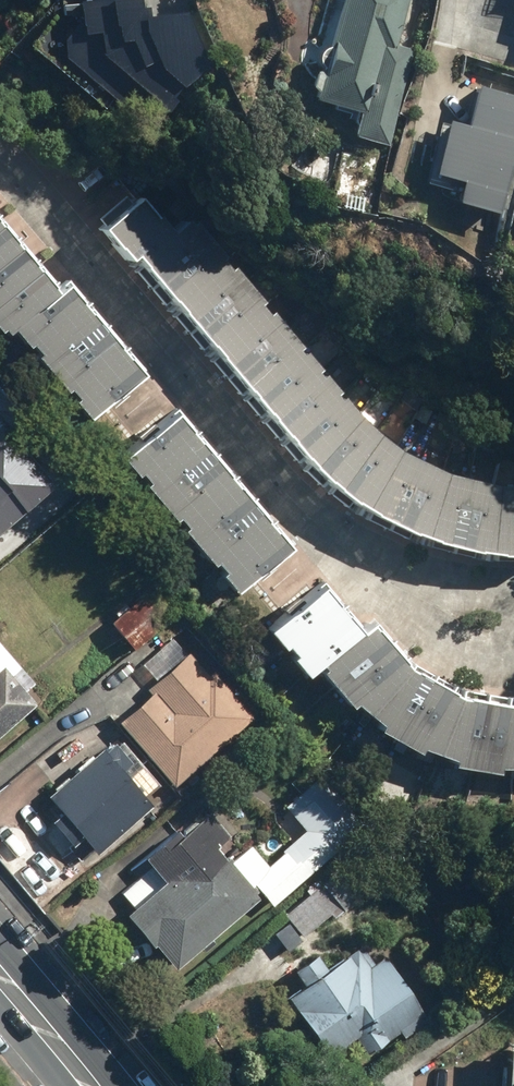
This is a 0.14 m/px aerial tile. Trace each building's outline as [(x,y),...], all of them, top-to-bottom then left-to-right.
[(132,0),(78,6),(82,34),(96,33),(99,59),(166,125),(191,100),(179,88),(219,71),(194,13),(145,19),(144,8),(133,9),(132,0)] [(324,49),(318,51),(313,58),(314,66),(318,72),(311,102),(356,114),(349,139),(385,148),(410,50),(392,45),(404,0),(337,0),(324,49)] [(434,170),(464,179),(457,204),(502,218),(513,178),(513,97),(478,86),(465,126),(449,121),(434,170)] [(88,233),(115,266),(123,261),(313,486),(342,509),(405,542),(486,561),(513,560),(513,490),(487,489),(434,477),(389,455),(366,439),(354,427),(333,402),(328,405),(322,398),(327,395),(314,380),(309,383),(304,376),(309,373),(294,356),(290,359),(286,354),(290,351),(261,317),(257,320),(249,309),(252,307),(223,272),(219,275),(210,264),(214,261),(185,226),(181,229),(177,224),(161,237),(146,219),(138,223),(124,203),(119,200),(93,220),(97,225),(88,233)] [(4,335),(19,354),(22,351),(29,360),(26,362),(55,398),(58,394),(67,404),(63,408),(77,425),(130,382),(53,289),(42,298),(0,246),(0,338),(4,335)] [(0,412),(0,535),(72,475),(11,403),(0,412)] [(165,416),(109,463),(125,481),(129,478),(137,488),(134,491),(163,526),(167,524),(175,534),(171,536),(201,571),(204,568),(213,577),(209,581),(225,599),(280,551),(165,416)] [(312,590),(257,636),(273,654),(276,651),(285,662),(282,665),(296,682),(349,636),(312,590)] [(145,591),(106,626),(132,654),(171,620),(145,591)] [(504,773),(513,774),(513,708),(505,710),(449,699),(398,674),(359,630),(311,672),(313,674),(310,678),(313,682),(301,692),(311,703),(324,693),(333,704),(354,724),(358,720),(371,731),(369,737),(408,759),(410,754),(426,760),(442,765),(442,771),(488,778),(488,774),(504,773)] [(33,707),(21,694),(31,685),(0,650),(0,736),(33,707)] [(171,791),(249,720),(209,676),(206,679),(184,655),(144,692),(148,697),(114,727),(171,791)] [(98,751),(42,800),(56,816),(44,826),(65,851),(77,840),(92,858),(149,809),(141,800),(156,787),(116,741),(101,754),(98,751)] [(131,910),(118,920),(143,952),(148,949),(167,973),(260,900),(267,909),(365,832),(322,778),(284,808),(303,833),(277,853),(279,856),(263,869),(248,849),(228,865),(224,860),(220,862),(211,850),(226,839),(207,816),(179,838),(174,832),(140,859),(149,871),(119,895),(131,910)] [(361,854),(281,917),(299,939),(329,916),(332,920),(382,881),(361,854)] [(362,949),(282,1001),(321,1060),(351,1041),(362,1057),(397,1034),(401,1040),(424,1026),(381,960),(373,965),(362,949)] [(496,1044),(495,1085),(513,1085),(513,1045),(496,1044)]
